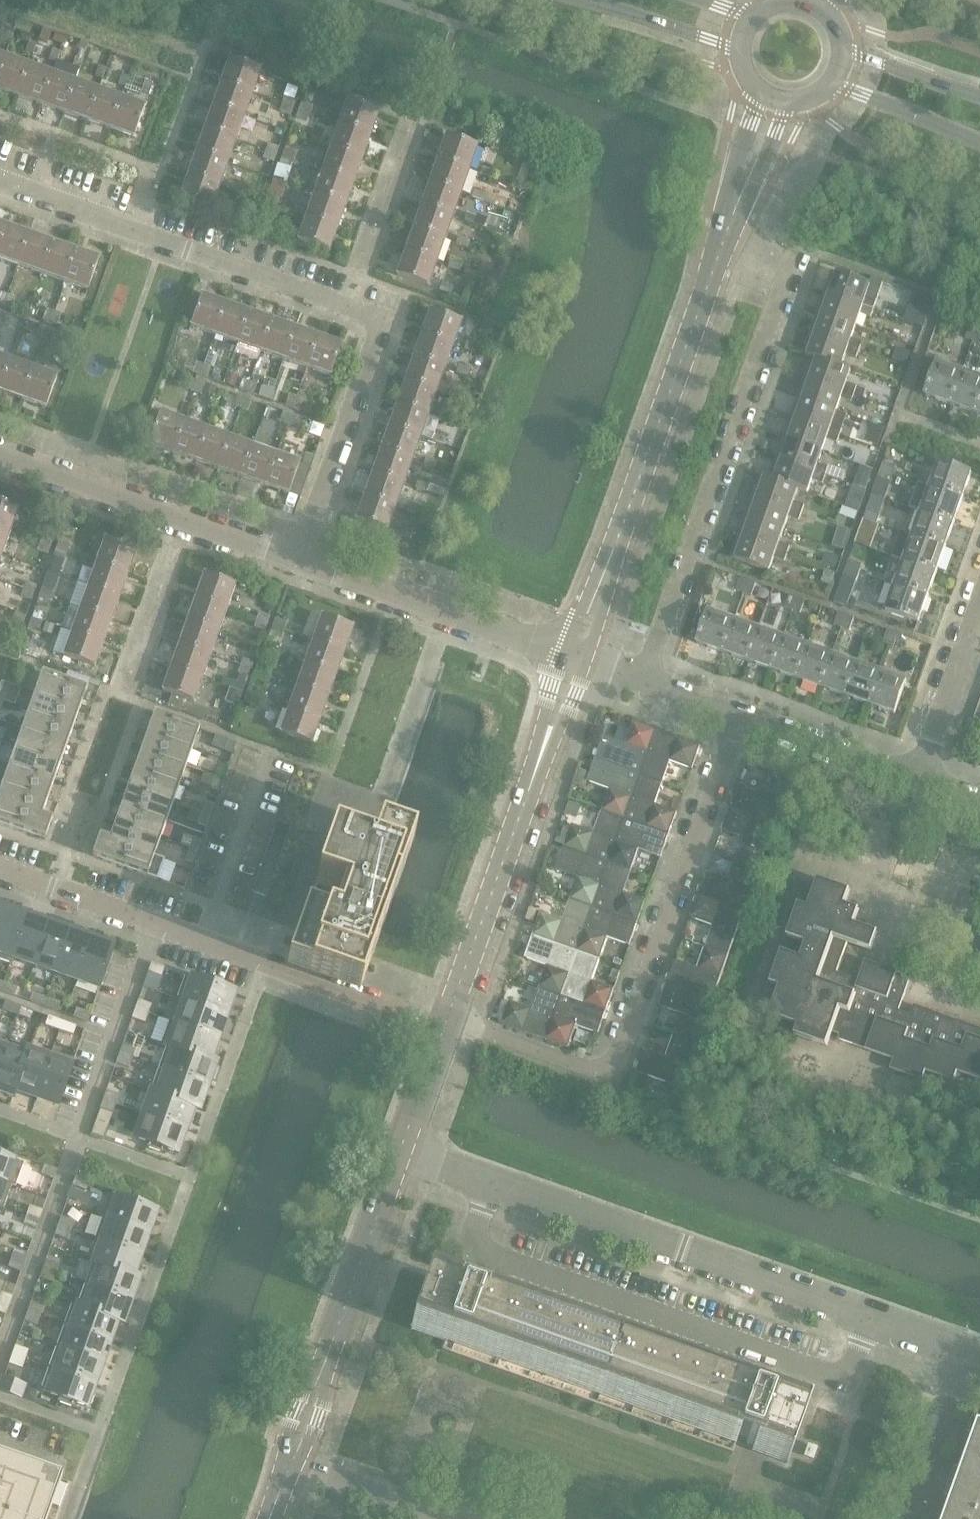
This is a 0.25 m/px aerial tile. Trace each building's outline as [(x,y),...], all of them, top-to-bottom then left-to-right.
[(14,36),(7,33),(3,44),(10,47),(14,36)] [(34,55),(37,45),(30,42),(26,52),(34,55)] [(61,52),(53,50),(49,60),(57,63),(61,52)] [(7,58),(0,76),(0,91),(18,97),(29,66),(7,58)] [(84,61),(76,58),(72,69),(80,71),(84,61)] [(231,60),(222,83),(253,94),(262,71),(231,60)] [(42,105),(53,74),(29,66),(18,97),(42,105)] [(107,69),(99,66),(96,77),(103,80),(107,69)] [(76,83),(53,74),(42,105),(65,114),(76,83)] [(130,77),(122,74),(119,85),(126,88),(130,77)] [(99,91),(76,83),(65,114),(88,122),(99,91)] [(153,85),(146,83),(142,93),(149,96),(153,85)] [(245,117),(253,94),(222,83),(214,106),(245,117)] [(122,99),(99,91),(88,122),(111,130),(122,99)] [(286,98),(283,104),(283,105),(294,108),(296,101),(286,98)] [(146,107),(122,99),(111,130),(135,138),(146,107)] [(379,112),(348,101),(340,125),(371,136),(379,112)] [(302,103),(299,110),(310,114),(313,107),(302,103)] [(294,108),(283,105),(280,112),(291,116),(294,108)] [(214,106),(206,129),(237,140),(245,117),(214,106)] [(308,122),(310,114),(299,110),(297,118),(308,122)] [(371,136),(340,125),(332,148),(363,159),(371,136)] [(206,129),(198,152),(229,163),(237,140),(206,129)] [(447,136),(439,160),(470,170),(478,147),(447,136)] [(269,144),(267,151),(278,154),(280,148),(269,144)] [(363,159),(332,148),(324,171),(355,182),(363,159)] [(285,150),(283,156),(294,160),(296,154),(285,150)] [(278,154),(267,151),(264,158),(275,162),(278,154)] [(220,186),(229,163),(198,152),(190,175),(220,186)] [(291,168),(294,160),(283,156),(280,164),(291,168)] [(439,160),(431,183),(462,194),(470,170),(439,160)] [(484,168),(481,175),(492,179),(495,171),(484,168)] [(355,182),(324,171),(315,194),(347,205),(355,182)] [(190,175),(181,200),(212,211),(220,186),(190,175)] [(431,183),(422,207),(453,217),(462,194),(431,183)] [(253,190),(250,197),(261,201),(264,194),(253,190)] [(476,191),(473,198),(484,202),(486,194),(476,191)] [(347,205),(315,194),(307,217),(338,228),(347,205)] [(269,196),(267,203),(277,207),(280,200),(269,196)] [(261,201),(250,197),(247,205),(258,209),(261,201)] [(277,207),(267,203),(264,211),(275,214),(277,207)] [(422,207),(414,229),(445,240),(453,217),(422,207)] [(467,214),(465,222),(476,226),(478,217),(467,214)] [(338,228),(307,217),(299,241),(330,252),(338,228)] [(6,226),(0,243),(0,259),(19,266),(30,235),(6,226)] [(414,229),(406,252),(437,263),(445,240),(414,229)] [(53,243),(30,235),(19,266),(42,274),(53,243)] [(459,237),(457,244),(467,248),(470,241),(459,237)] [(66,283),(77,251),(53,243),(42,274),(66,283)] [(100,260),(77,251),(66,283),(89,291),(100,260)] [(429,287),(437,263),(406,252),(398,276),(429,287)] [(451,260),(449,268),(459,271),(462,264),(451,260)] [(871,284),(870,286),(834,273),(826,294),(875,311),(883,288),(871,284)] [(451,295),(454,287),(443,284),(440,291),(451,295)] [(191,327),(202,298),(190,294),(180,323),(191,327)] [(826,294),(819,314),(857,327),(861,315),(872,319),(875,311),(826,294)] [(15,298),(8,296),(4,306),(12,309),(15,298)] [(191,327),(215,335),(226,304),(202,296),(202,298),(191,327)] [(249,313),(226,304),(215,335),(238,344),(249,313)] [(43,320),(51,323),(55,312),(47,309),(43,320)] [(431,311),(423,335),(454,346),(462,322),(431,311)] [(2,312),(0,318),(0,323),(6,325),(10,315),(2,312)] [(62,315),(55,312),(51,323),(58,325),(62,315)] [(273,321),(249,313),(238,344),(262,352),(273,321)] [(819,314),(812,334),(860,352),(863,344),(852,340),(857,327),(819,314)] [(296,329),(273,321),(262,352),(284,360),(296,329)] [(49,329),(41,326),(37,337),(45,340),(49,329)] [(979,329),(971,326),(966,340),(974,342),(979,329)] [(56,331),(49,329),(45,340),(52,342),(56,331)] [(308,369),(319,338),(296,329),(284,360),(308,369)] [(804,355),(814,359),(843,367),(847,356),(858,359),(860,352),(812,334),(804,355)] [(423,335),(414,358),(446,369),(454,346),(423,335)] [(342,346),(319,338),(308,369),(331,377),(342,346)] [(468,342),(465,350),(476,354),(478,346),(468,342)] [(209,354),(205,365),(214,368),(218,357),(209,354)] [(11,361),(0,357),(0,392),(11,361)] [(414,358),(406,381),(437,392),(446,369),(414,358)] [(843,367),(814,359),(807,378),(855,395),(858,388),(847,384),(852,371),(843,367)] [(35,369),(11,361),(0,392),(24,400),(35,369)] [(193,373),(200,376),(204,365),(197,363),(193,373)] [(926,397),(952,406),(963,372),(938,363),(926,397)] [(212,368),(204,365),(200,376),(208,379),(212,368)] [(460,365),(457,373),(468,377),(470,369),(460,365)] [(58,378),(35,369),(24,400),(47,409),(58,378)] [(963,372),(952,406),(976,414),(979,401),(979,378),(963,372)] [(855,395),(807,378),(800,399),(837,412),(842,400),(853,403),(855,395)] [(198,382),(191,379),(188,390),(195,392),(198,382)] [(240,390),(247,393),(251,382),(243,379),(240,390)] [(262,389),(259,398),(270,402),(276,384),(266,381),(263,389),(262,389)] [(429,415),(437,392),(406,381),(398,404),(429,415)] [(206,384),(198,382),(195,392),(202,395),(206,384)] [(258,384),(251,382),(247,393),(254,395),(258,384)] [(451,388),(449,396),(459,400),(462,392),(451,388)] [(858,388),(855,395),(865,399),(867,391),(858,388)] [(245,398),(238,395),(234,406),(241,409),(245,398)] [(286,406),(294,409),(297,398),(290,396),(286,406)] [(252,401),(245,398),(241,409),(248,411),(252,401)] [(304,401),(297,398),(294,409),(300,412),(304,401)] [(848,416),(837,412),(800,399),(793,419),(841,436),(848,416)] [(398,404),(390,427),(421,438),(429,415),(398,404)] [(292,415),(284,412),(280,423),(288,425),(292,415)] [(443,412),(440,419),(451,423),(454,415),(443,412)] [(150,445),(173,453),(184,422),(161,414),(150,445)] [(299,417),(292,415),(288,425),(295,428),(299,417)] [(793,419),(785,439),(823,453),(828,440),(838,444),(841,436),(793,419)] [(207,430),(184,422),(173,453),(196,461),(207,430)] [(390,427),(382,450),(413,461),(421,438),(390,427)] [(231,439),(207,430),(196,461),(220,470),(231,439)] [(435,435),(432,442),(443,446),(446,439),(435,435)] [(254,447),(231,439),(220,470),(243,478),(254,447)] [(785,439),(778,460),(827,477),(829,469),(819,465),(823,453),(785,439)] [(277,455),(254,447),(243,478),(266,486),(277,455)] [(382,450),(373,474),(404,485),(413,461),(382,450)] [(301,463),(277,455),(266,486),(290,495),(301,463)] [(427,458),(424,465),(435,469),(438,462),(427,458)] [(778,460),(771,480),(799,491),(808,494),(813,481),(824,485),(827,477),(778,460)] [(940,462),(930,489),(964,500),(973,474),(940,462)] [(884,463),(882,471),(895,476),(898,468),(884,463)] [(895,476),(882,471),(879,478),(892,483),(895,476)] [(373,474),(365,497),(396,508),(404,485),(373,474)] [(762,476),(754,497),(803,514),(806,506),(795,503),(799,491),(771,480),(762,476)] [(857,479),(855,486),(867,490),(869,483),(857,479)] [(418,481),(416,489),(427,492),(429,485),(418,481)] [(854,487),(851,495),(864,500),(867,491),(854,487)] [(964,500),(930,489),(922,513),(955,525),(964,500)] [(388,532),(396,508),(365,497),(357,521),(388,532)] [(803,514),(754,497),(747,518),(785,531),(789,518),(800,522),(803,514)] [(11,533),(19,509),(0,502),(0,529),(11,533)] [(410,504),(408,512),(418,516),(421,508),(410,504)] [(880,517),(867,512),(865,520),(878,524),(880,517)] [(955,525),(922,513),(913,537),(946,549),(955,525)] [(785,531),(747,518),(740,538),(788,555),(791,547),(780,543),(785,531)] [(878,524),(865,520),(862,527),(875,532),(878,524)] [(410,539),(413,532),(402,528),(399,535),(410,539)] [(2,556),(11,533),(0,529),(0,555),(2,556)] [(946,549),(913,537),(902,533),(893,557),(904,561),(938,573),(946,549)] [(43,536),(40,544),(51,548),(54,540),(43,536)] [(786,563),(788,555),(740,538),(732,559),(770,572),(775,559),(786,563)] [(106,540),(97,564),(128,575),(137,551),(106,540)] [(59,542),(57,550),(68,553),(70,546),(59,542)] [(51,548),(40,544),(38,551),(49,555),(51,548)] [(68,553),(57,550),(54,557),(65,560),(68,553)] [(850,561),(847,569),(860,574),(863,566),(850,561)] [(938,573),(904,561),(896,586),(929,598),(938,573)] [(128,575),(97,564),(89,587),(120,598),(128,575)] [(860,574),(847,569),(844,576),(858,581),(860,574)] [(205,575),(196,599),(227,610),(236,586),(205,575)] [(750,581),(742,578),(737,592),(745,594),(750,581)] [(757,584),(750,581),(745,594),(753,597),(757,584)] [(27,582),(24,590),(35,594),(38,586),(27,582)] [(929,598),(896,586),(887,611),(920,623),(929,598)] [(120,598),(89,587),(81,610),(112,621),(120,598)] [(43,588),(40,596),(51,599),(54,592),(43,588)] [(35,594),(24,590),(22,597),(32,601),(35,594)] [(51,599),(40,596),(38,603),(49,607),(51,599)] [(786,609),(794,612),(798,598),(791,596),(786,609)] [(806,601),(798,598),(794,612),(802,614),(806,601)] [(196,599),(188,622),(219,633),(227,610),(196,599)] [(112,621),(81,610),(73,633),(104,644),(112,621)] [(36,611),(33,618),(42,621),(44,614),(36,611)] [(698,644),(724,653),(736,620),(710,611),(698,644)] [(27,617),(16,613),(13,620),(24,624),(27,617)] [(260,613),(257,621),(268,624),(271,617),(260,613)] [(835,626),(843,629),(847,616),(840,613),(835,626)] [(855,618),(847,616),(843,629),(850,632),(855,618)] [(323,617),(314,641),(345,652),(354,628),(323,617)] [(32,619),(30,626),(40,630),(43,623),(32,619)] [(276,619),(274,626),(284,630),(287,623),(276,619)] [(760,629),(736,620),(724,653),(748,662),(760,629)] [(268,624),(257,621),(255,628),(265,631),(268,624)] [(188,622),(180,645),(211,656),(219,633),(188,622)] [(46,624),(44,632),(52,635),(55,627),(46,624)] [(282,637),(284,630),(274,626),(271,633),(282,637)] [(785,638),(760,629),(748,662),(773,671),(785,638)] [(896,633),(889,630),(884,644),(892,646),(896,633)] [(104,644),(73,633),(64,657),(95,668),(104,644)] [(904,636),(896,633),(892,646),(899,649),(904,636)] [(809,646),(785,638),(773,671),(797,679),(809,646)] [(345,652),(314,641),(306,664),(337,675),(345,652)] [(180,645),(172,668),(203,679),(211,656),(180,645)] [(834,655),(809,646),(797,679),(822,688),(834,655)] [(10,651),(0,647),(0,657),(7,659),(10,651)] [(19,663),(22,655),(10,651),(7,659),(19,663)] [(858,664),(834,655),(822,688),(846,697),(858,664)] [(243,659),(241,667),(252,671),(254,663),(243,659)] [(337,675),(306,664),(298,687),(329,698),(337,675)] [(883,672),(858,664),(846,697),(871,706),(883,672)] [(271,669),(260,665),(257,673),(268,676),(271,669)] [(252,671),(241,667),(238,674),(249,677),(252,671)] [(172,668),(163,692),(194,703),(203,679),(172,668)] [(908,681),(883,672),(871,706),(896,715),(896,714),(905,690),(908,681)] [(268,676),(257,673),(255,679),(265,683),(268,676)] [(88,690),(43,674),(36,692),(81,708),(88,690)] [(329,698),(298,687),(290,710),(321,721),(329,698)] [(0,688),(0,689),(0,700),(5,701),(9,691),(0,688)] [(243,693),(233,689),(230,697),(241,701),(243,693)] [(911,692),(905,690),(896,714),(903,716),(911,692)] [(81,708),(36,692),(30,710),(75,726),(81,708)] [(260,699),(249,695),(246,703),(257,707),(260,699)] [(75,726),(30,710),(24,728),(68,744),(75,726)] [(321,721),(290,710),(281,734),(312,745),(321,721)] [(200,730),(155,714),(149,732),(194,748),(200,730)] [(979,732),(979,719),(976,717),(972,729),(979,732)] [(605,737),(596,760),(641,776),(657,731),(634,723),(627,745),(605,737)] [(68,744),(24,728),(17,746),(62,762),(68,744)] [(702,747),(657,731),(641,776),(664,784),(671,762),(693,770),(702,747)] [(194,748),(149,732),(142,750),(187,766),(194,748)] [(225,752),(233,755),(237,743),(229,740),(225,752)] [(62,762),(17,746),(11,765),(56,780),(62,762)] [(187,766),(142,750),(136,768),(181,784),(187,766)] [(641,776),(596,760),(588,782),(610,790),(603,812),(625,820),(641,776)] [(56,780),(11,765),(4,783),(49,799),(56,780)] [(219,766),(216,776),(224,779),(228,769),(219,766)] [(181,784),(136,768),(130,786),(174,802),(181,784)] [(224,779),(216,776),(211,789),(220,792),(224,779)] [(656,805),(664,784),(641,776),(625,820),(670,836),(678,813),(656,805)] [(4,783),(0,795),(0,802),(43,817),(49,799),(4,783)] [(174,802),(130,786),(123,804),(168,820),(174,802)] [(0,802),(0,825),(46,841),(53,820),(43,817),(0,802)] [(207,802),(203,812),(211,815),(215,805),(207,802)] [(168,820),(123,804),(117,823),(162,838),(168,820)] [(776,824),(731,808),(723,830),(745,838),(738,860),(761,868),(776,824)] [(211,815),(203,812),(199,825),(207,828),(211,815)] [(573,825),(565,848),(610,864),(625,820),(603,812),(595,833),(573,825)] [(670,836),(625,820),(610,864),(632,872),(640,850),(662,858),(670,836)] [(162,838),(117,823),(110,841),(155,857),(162,838)] [(333,839),(300,932),(287,968),(360,994),(373,958),(415,841),(381,830),(372,852),(333,839)] [(155,857),(110,841),(100,837),(93,858),(158,881),(165,860),(155,857)] [(194,838),(190,849),(199,852),(202,841),(194,838)] [(610,864),(565,848),(557,871),(579,878),(571,900),(594,908),(610,864)] [(199,852),(190,849),(186,861),(194,864),(199,852)] [(730,881),(708,873),(700,896),(745,912),(761,868),(738,860),(730,881)] [(625,893),(632,872),(610,864),(594,908),(639,924),(647,901),(625,893)] [(831,1039),(833,1033),(841,1036),(839,1040),(896,1060),(893,1070),(923,1081),(926,1071),(955,1081),(958,1072),(979,1080),(979,1029),(915,1006),(912,1016),(900,1012),(912,979),(867,963),(860,982),(839,974),(850,943),(872,951),(878,935),(854,927),(860,912),(845,907),(850,893),(820,882),(810,911),(800,907),(789,938),(808,944),(802,961),(784,954),(773,985),(782,988),(772,1016),(801,1027),(797,1036),(828,1047),(831,1039)] [(745,912),(700,896),(692,919),(714,926),(706,948),(729,956),(745,912)] [(542,914),(534,936),(578,952),(594,908),(571,900),(564,921),(542,914)] [(639,924),(594,908),(578,952),(601,960),(609,939),(631,946),(639,924)] [(27,919),(6,912),(0,928),(0,960),(11,964),(27,919)] [(35,965),(49,927),(27,919),(11,964),(12,965),(15,957),(35,965)] [(57,972),(70,935),(49,927),(35,965),(57,972)] [(78,980),(92,942),(70,935),(57,972),(78,980)] [(578,952),(534,936),(526,959),(548,967),(540,988),(563,996),(578,952)] [(114,950),(92,942),(78,980),(101,988),(114,950)] [(699,969),(677,962),(669,984),(714,1000),(729,956),(706,948),(699,969)] [(593,982),(601,960),(578,952),(563,996),(607,1012),(615,989),(593,982)] [(162,977),(165,968),(152,964),(149,973),(162,977)] [(186,976),(178,999),(226,1016),(234,993),(186,976)] [(18,989),(4,984),(1,992),(15,997),(18,989)] [(714,1000),(669,984),(661,1007),(683,1015),(675,1036),(698,1044),(714,1000)] [(510,1002),(502,1025),(547,1041),(563,996),(540,988),(532,1010),(510,1002)] [(44,1007),(48,999),(34,994),(31,1002),(44,1007)] [(607,1012),(563,996),(547,1041),(569,1049),(577,1027),(599,1035),(607,1012)] [(61,1004),(48,999),(44,1007),(58,1012),(61,1004)] [(218,1039),(226,1016),(178,999),(178,1000),(185,1003),(178,1024),(170,1021),(170,1022),(218,1039)] [(139,1001),(136,1010),(149,1015),(152,1006),(139,1001)] [(17,1015),(20,1007),(6,1002),(3,1011),(17,1015)] [(31,1020),(34,1012),(20,1007),(17,1015),(31,1020)] [(77,1010),(74,1018),(88,1023),(91,1015),(77,1010)] [(146,1023),(149,1015),(136,1010),(133,1019),(146,1023)] [(60,1031),(63,1022),(49,1018),(46,1026),(60,1031)] [(77,1027),(63,1022),(60,1031),(74,1036),(77,1027)] [(210,1061),(218,1039),(170,1022),(162,1045),(215,1064),(216,1063),(210,1061)] [(28,1052),(27,1051),(25,1057),(6,1050),(9,1043),(7,1042),(0,1063),(0,1090),(13,1095),(28,1052)] [(207,1086),(215,1064),(162,1045),(162,1046),(167,1048),(160,1069),(207,1086)] [(123,1046),(120,1055),(133,1060),(136,1051),(123,1046)] [(37,1097),(53,1052),(52,1052),(49,1059),(28,1052),(13,1095),(14,1095),(16,1090),(37,1097)] [(75,1060),(53,1052),(37,1097),(59,1105),(75,1060)] [(130,1069),(133,1060),(120,1055),(117,1064),(130,1069)] [(199,1109),(207,1086),(160,1069),(152,1092),(199,1109)] [(107,1092),(104,1100),(117,1105),(120,1096),(107,1092)] [(199,1110),(199,1109),(152,1092),(151,1093),(153,1094),(145,1115),(186,1130),(193,1108),(199,1110)] [(114,1114),(117,1105),(104,1100),(101,1109),(114,1114)] [(177,1153),(186,1130),(145,1115),(137,1139),(149,1143),(147,1148),(164,1154),(165,1149),(177,1153)] [(13,1186),(13,1185),(5,1182),(13,1161),(0,1156),(0,1182),(13,1186)] [(42,1175),(55,1180),(58,1171),(45,1166),(42,1175)] [(86,1191),(89,1182),(77,1177),(73,1186),(86,1191)] [(0,1182),(0,1206),(5,1208),(13,1186),(0,1182)] [(111,1196),(103,1218),(148,1234),(156,1212),(111,1196)] [(31,1207),(28,1216),(40,1220),(43,1211),(31,1207)] [(37,1229),(40,1220),(28,1216),(24,1225),(37,1229)] [(62,1218),(59,1227),(72,1231),(75,1223),(62,1218)] [(141,1256),(148,1234),(103,1218),(96,1240),(141,1256)] [(69,1240),(72,1231),(59,1227),(56,1236),(69,1240)] [(134,1276),(141,1256),(96,1240),(95,1241),(103,1243),(96,1263),(94,1262),(94,1263),(139,1279),(139,1278),(134,1276)] [(15,1250),(12,1259),(25,1263),(28,1254),(15,1250)] [(22,1272),(25,1263),(12,1259),(9,1267),(22,1272)] [(47,1261),(44,1270),(57,1274),(60,1265),(47,1261)] [(131,1301),(139,1279),(94,1263),(86,1285),(131,1301)] [(53,1283),(57,1274),(44,1270),(41,1279),(53,1283)] [(427,1284),(412,1326),(440,1336),(447,1338),(442,1352),(732,1455),(737,1442),(771,1454),(789,1460),(789,1457),(804,1418),(775,1408),(777,1402),(779,1395),(741,1381),(738,1389),(736,1394),(427,1284)] [(124,1322),(131,1301),(86,1285),(79,1305),(73,1303),(73,1304),(124,1322)] [(10,1306),(13,1297),(0,1293),(0,1303),(10,1306)] [(10,1306),(0,1303),(0,1313),(6,1315),(10,1306)] [(32,1304),(28,1313),(41,1317),(44,1308),(32,1304)] [(123,1323),(124,1322),(73,1304),(65,1326),(110,1342),(118,1321),(123,1323)] [(38,1326),(41,1317),(28,1313),(25,1322),(38,1326)] [(103,1363),(110,1342),(65,1326),(58,1347),(103,1363)] [(16,1347),(13,1356),(26,1360),(29,1351),(16,1347)] [(95,1385),(103,1363),(58,1347),(50,1369),(95,1385)] [(23,1369),(26,1360),(13,1356),(10,1364),(23,1369)] [(87,1407),(95,1385),(50,1369),(42,1391),(60,1398),(58,1402),(75,1408),(77,1403),(87,1407)] [(25,1385),(5,1378),(1,1391),(21,1398),(25,1385)] [(905,1412),(908,1406),(900,1403),(898,1409),(905,1412)] [(959,1488),(979,1496),(979,1429),(959,1488)] [(808,1445),(804,1458),(813,1461),(817,1448),(808,1445)] [(73,1484),(0,1459),(0,1518),(61,1518),(73,1484)] [(948,1518),(979,1518),(979,1496),(959,1488),(948,1518)]
